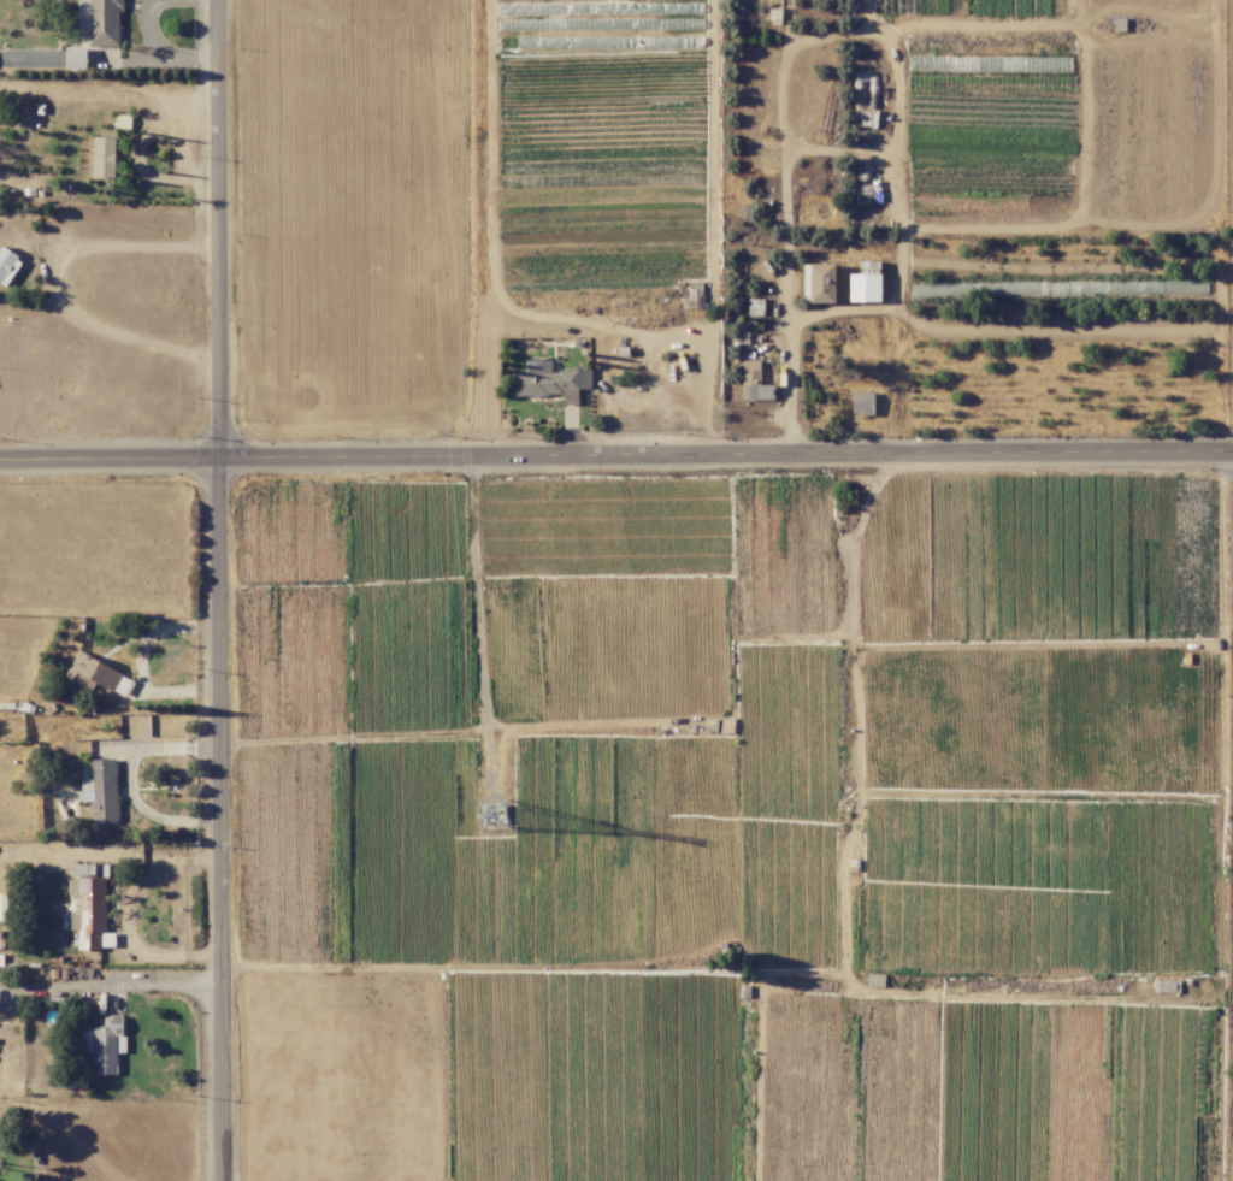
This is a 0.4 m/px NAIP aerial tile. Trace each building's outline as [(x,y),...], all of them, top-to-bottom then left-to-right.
[(88,27),(88,46),(119,45),(118,8),(123,8),(123,0),(77,0),(78,27),(88,27)] [(86,48),(65,47),(65,68),(86,69),(86,48)] [(130,128),(130,115),(115,115),(115,128),(130,128)] [(114,178),(115,137),(93,137),(92,177),(114,178)] [(7,286),(22,260),(1,247),(0,248),(0,282),(7,286)] [(835,303),(836,264),(803,263),(803,302),(835,303)] [(763,299),(748,298),(748,315),(763,316),(763,299)] [(590,366),(573,366),(573,371),(551,371),(551,359),(526,360),(526,373),(512,373),(512,395),(562,395),(562,404),(578,404),(578,389),(590,389),(590,366)] [(742,400),(773,400),(774,385),(760,385),(761,360),(743,360),(742,400)] [(851,392),(852,415),(874,414),(873,391),(851,392)] [(78,650),(63,677),(90,691),(96,681),(125,697),(134,680),(78,650)] [(91,822),(118,821),(116,759),(89,759),(89,778),(81,778),(82,802),(90,802),(91,822)] [(106,933),(104,877),(77,878),(78,914),(70,914),(70,930),(77,930),(77,949),(114,948),(114,933),(106,933)]
